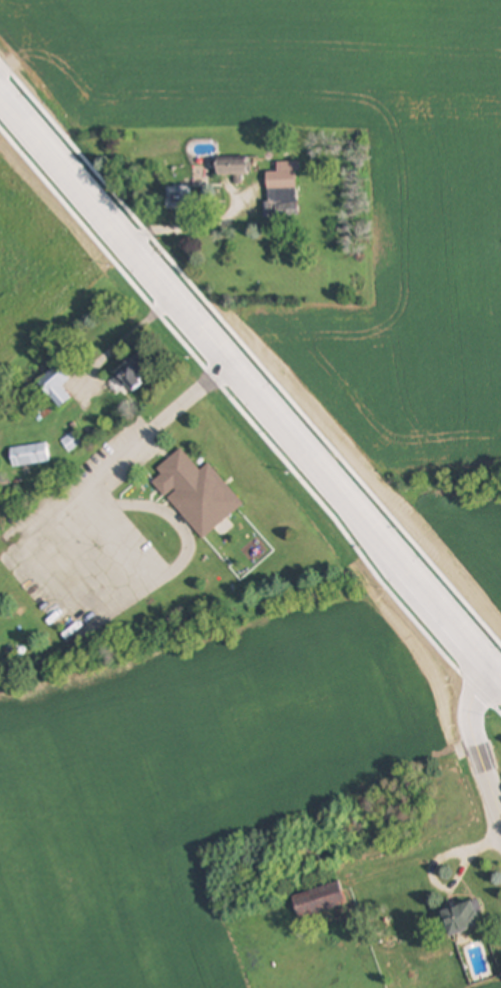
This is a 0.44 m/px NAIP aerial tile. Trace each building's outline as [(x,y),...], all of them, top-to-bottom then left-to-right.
[(218,177),(249,176),(248,160),(218,161),(218,177)] [(267,173),(268,217),(300,217),(298,162),(278,163),(278,173),(267,173)] [(168,209),(191,209),(191,188),(168,188),(168,209)] [(123,397),(149,378),(136,360),(110,379),(123,397)] [(61,409),(73,399),(62,386),(70,380),(64,372),(44,388),(61,409)] [(70,452),(83,443),(75,433),(62,442),(70,452)] [(14,469),(50,463),(47,444),(11,450),(14,469)] [(200,469),(183,446),(155,468),(162,476),(154,482),(201,542),(247,507),(211,461),(200,469)] [(346,905),(339,882),(292,897),(299,920),(346,905)] [(483,926),(474,902),(442,913),(451,937),(483,926)]
